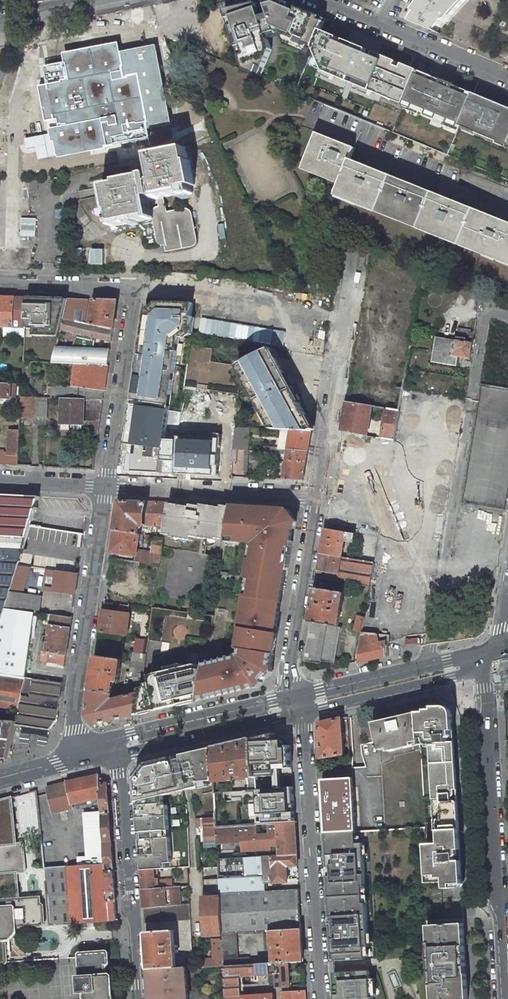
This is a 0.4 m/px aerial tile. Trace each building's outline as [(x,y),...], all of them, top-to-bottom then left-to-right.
[(227,15),(245,70),(262,77),(273,50),(268,35),(277,32),(314,47),(320,32),(326,18),(281,0),(272,0),(266,2),(268,6),(259,9),(257,4),(227,15)] [(416,8),(415,12),(418,13),(412,22),(438,33),(445,22),(447,22),(449,21),(459,9),(465,3),(468,0),(423,0),(416,8)] [(507,31),(507,17),(500,14),(494,27),(507,33),(507,31)] [(401,108),(418,71),(320,32),(314,47),(299,81),(395,121),(401,108)] [(125,79),(124,72),(120,52),(118,43),(92,48),(89,37),(63,42),(65,53),(67,63),(45,68),(48,86),(39,87),(46,122),(55,120),(56,128),(53,129),(57,156),(115,145),(150,139),(147,122),(144,111),(137,76),(125,79)] [(405,99),(401,108),(417,114),(418,112),(444,122),(443,125),(457,131),(458,128),(459,127),(498,143),(500,139),(507,142),(507,108),(506,107),(472,93),(454,86),(452,90),(443,86),(445,82),(418,71),(405,99)] [(434,193),(419,187),(418,190),(412,188),(413,185),(393,176),(378,170),(376,174),(371,171),(372,168),(351,160),(355,148),(345,144),(343,147),(338,145),(339,142),(317,133),(304,167),(342,182),(337,193),(507,261),(507,222),(502,220),(500,223),(495,221),(496,218),(461,203),(459,207),(453,205),(455,201),(434,193)] [(184,209),(167,212),(166,206),(165,206),(163,194),(181,191),(181,188),(194,186),(190,161),(188,161),(186,148),(157,153),(149,155),(154,181),(152,181),(150,174),(146,175),(145,175),(146,182),(144,183),(143,176),(118,181),(118,183),(105,186),(109,204),(110,211),(111,211),(113,217),(110,218),(111,222),(114,221),(114,224),(151,217),(146,192),(148,191),(149,198),(150,198),(154,197),(155,197),(153,189),(155,189),(157,196),(159,207),(158,207),(153,215),(157,241),(159,244),(160,245),(164,246),(165,245),(166,251),(167,252),(170,252),(192,247),(195,245),(196,244),(197,242),(197,239),(192,213),(191,211),(189,210),(187,209),(184,209)] [(27,298),(16,298),(0,297),(0,327),(15,327),(25,328),(27,304),(27,298)] [(63,320),(68,299),(36,299),(28,298),(27,298),(27,304),(26,320),(35,320),(34,328),(34,336),(59,337),(61,330),(63,320)] [(85,324),(88,300),(68,299),(63,320),(85,324)] [(117,301),(94,300),(90,325),(113,329),(117,301)] [(186,330),(193,331),(194,328),(195,319),(194,319),(194,318),(192,317),(193,304),(157,301),(155,303),(155,307),(151,310),(148,310),(146,312),(142,340),(143,340),(141,351),(140,351),(132,406),(170,411),(174,382),(170,381),(171,376),(175,375),(179,352),(174,352),(175,347),(179,346),(181,338),(181,333),(186,330)] [(97,339),(112,342),(113,329),(90,325),(85,324),(63,320),(61,330),(78,334),(97,339)] [(228,338),(230,324),(205,320),(203,334),(228,338)] [(489,321),(485,335),(500,339),(495,356),(507,360),(507,326),(489,321)] [(470,359),(475,331),(453,327),(451,340),(437,337),(433,362),(457,366),(458,357),(470,359)] [(181,338),(192,340),(193,334),(193,331),(186,330),(181,333),(181,338)] [(78,334),(71,348),(93,348),(97,339),(78,334)] [(56,347),(52,363),(75,364),(83,364),(108,365),(111,349),(93,348),(71,348),(56,347)] [(291,430),(311,432),(314,430),(299,402),(296,404),(294,400),(296,396),(291,386),(289,387),(284,377),(285,376),(272,351),(266,350),(243,364),(254,385),(249,388),(253,395),(258,395),(261,399),(257,401),(263,414),(266,413),(269,418),(271,417),(275,424),(270,427),(272,429),(280,430),(291,430)] [(75,364),(71,387),(79,388),(105,391),(108,365),(83,364),(75,364)] [(243,364),(238,367),(249,388),(254,385),(243,364)] [(506,389),(506,379),(490,378),(489,388),(506,389)] [(14,395),(15,384),(0,384),(0,398),(10,399),(10,395),(14,395)] [(105,391),(79,388),(71,387),(52,386),(52,387),(52,396),(51,398),(61,399),(85,400),(89,400),(103,400),(105,391)] [(21,397),(20,417),(47,418),(48,398),(21,397)] [(60,423),(84,424),(85,400),(61,399),(60,423)] [(170,411),(132,406),(123,472),(218,476),(219,435),(175,434),(174,439),(166,439),(170,411)] [(266,413),(263,414),(270,427),(275,424),(271,417),(269,418),(266,413)] [(243,472),(248,473),(248,462),(249,451),(251,428),(235,427),(234,441),(234,444),(234,447),(233,450),(237,450),(244,451),(243,472)] [(288,449),(291,430),(280,430),(278,447),(279,447),(279,449),(288,449)] [(307,451),(311,432),(291,430),(288,449),(307,451)] [(7,466),(18,467),(19,439),(9,438),(7,459),(7,466)] [(303,481),(307,451),(288,449),(287,455),(283,480),(303,481)] [(40,497),(0,495),(0,549),(22,551),(26,539),(30,526),(40,497)] [(146,524),(148,503),(119,501),(114,531),(139,535),(139,532),(140,524),(146,524)] [(146,524),(166,525),(169,504),(148,503),(146,524)] [(201,505),(201,507),(192,505),(191,505),(191,507),(169,504),(166,525),(164,534),(164,535),(173,536),(173,534),(207,540),(208,533),(218,534),(222,508),(201,505)] [(217,539),(225,540),(226,537),(231,507),(222,505),(222,508),(218,534),(217,539)] [(287,510),(231,507),(226,537),(236,537),(236,539),(255,540),(252,559),(250,558),(247,578),(249,578),(246,597),(276,602),(281,603),(286,571),(288,571),(293,542),(291,541),(293,529),(295,529),(296,522),(287,510)] [(49,543),(51,530),(30,526),(26,539),(49,543)] [(354,543),(355,534),(326,528),(322,554),(342,557),(345,541),(354,543)] [(82,548),(84,535),(51,530),(49,543),(82,548)] [(138,551),(140,535),(139,535),(114,531),(111,552),(125,554),(125,550),(137,552),(138,551)] [(146,564),(159,566),(164,538),(159,537),(154,537),(151,553),(148,553),(146,564)] [(22,551),(0,549),(0,623),(5,608),(10,592),(12,585),(18,565),(22,551)] [(146,564),(148,553),(138,551),(137,552),(136,561),(141,562),(140,564),(146,564)] [(375,562),(363,560),(342,557),(322,554),(319,570),(339,573),(338,582),(347,583),(370,587),(375,562)] [(19,586),(25,566),(18,565),(12,585),(19,586)] [(78,574),(78,573),(57,570),(56,577),(54,591),(75,594),(78,574)] [(338,582),(339,573),(319,570),(318,578),(338,582)] [(220,571),(219,578),(227,580),(228,572),(220,571)] [(133,604),(133,587),(107,587),(107,604),(133,604)] [(342,627),(339,626),(345,593),(316,588),(304,661),(321,663),(321,661),(335,663),(342,627)] [(74,601),(75,594),(54,591),(53,597),(74,601)] [(39,613),(41,598),(10,592),(5,608),(34,612),(39,613)] [(276,602),(246,597),(245,607),(243,607),(239,628),(241,628),(239,641),(242,642),(241,649),(240,656),(238,658),(230,659),(229,658),(221,660),(222,661),(204,665),(199,700),(258,687),(270,674),(271,666),(273,666),(274,660),(272,660),(276,640),(277,641),(278,634),(273,634),(275,626),(277,627),(279,612),(275,611),(276,602)] [(25,677),(34,612),(5,608),(0,623),(0,674),(25,677)] [(126,636),(130,613),(103,609),(99,632),(126,636)] [(50,624),(52,615),(45,613),(43,623),(50,624)] [(45,663),(65,665),(72,617),(52,615),(50,624),(48,642),(43,642),(42,652),(47,652),(45,663)] [(363,633),(366,619),(358,617),(354,631),(362,633),(362,632),(363,633)] [(389,649),(390,636),(378,634),(363,633),(362,632),(362,633),(357,663),(385,656),(389,656),(389,649)] [(131,661),(145,663),(146,655),(132,652),(131,661)] [(95,662),(91,691),(113,694),(115,680),(118,681),(121,666),(122,660),(96,656),(95,662)] [(143,674),(145,663),(131,661),(129,672),(126,671),(124,683),(132,685),(132,684),(134,673),(143,674)] [(140,693),(137,715),(146,713),(166,708),(166,707),(167,707),(167,705),(171,704),(172,706),(173,705),(173,706),(175,706),(175,705),(183,703),(184,704),(199,700),(204,665),(195,663),(182,666),(166,670),(149,674),(150,678),(141,686),(140,693)] [(141,685),(143,674),(134,673),(132,684),(141,685)] [(0,674),(0,707),(19,710),(26,678),(25,677),(0,674)] [(56,722),(63,683),(26,678),(19,710),(17,722),(16,726),(49,731),(56,722)] [(137,715),(140,693),(112,700),(113,694),(91,691),(87,715),(97,724),(137,715)] [(445,882),(461,881),(450,715),(448,711),(445,710),(426,710),(426,713),(418,713),(420,741),(430,740),(436,831),(439,831),(440,844),(426,845),(428,876),(438,875),(438,878),(445,878),(445,882)] [(406,715),(407,719),(402,720),(401,717),(374,723),(380,750),(420,741),(418,713),(406,715)] [(321,759),(344,755),(342,718),(319,723),(321,759)] [(9,759),(10,753),(16,726),(17,722),(0,721),(0,759),(9,759)] [(292,774),(290,740),(280,732),(253,738),(256,777),(270,776),(292,774)] [(256,790),(256,777),(253,738),(212,748),(214,781),(215,782),(231,781),(231,776),(235,776),(239,775),(245,775),(245,777),(248,777),(248,790),(256,790)] [(139,839),(141,870),(154,869),(159,869),(166,868),(166,859),(171,859),(168,805),(164,805),(163,795),(171,794),(170,790),(182,787),(183,791),(201,787),(200,782),(207,781),(214,781),(212,748),(147,763),(135,779),(139,832),(139,839)] [(100,778),(99,774),(66,782),(52,786),(47,793),(52,813),(73,808),(72,804),(87,801),(88,804),(91,803),(91,800),(100,798),(99,783),(100,783),(100,778)] [(270,776),(271,790),(257,791),(256,790),(248,790),(215,793),(217,817),(217,826),(276,823),(295,822),(292,774),(270,776)] [(271,790),(270,776),(256,777),(256,790),(257,791),(271,790)] [(101,814),(109,813),(107,782),(101,778),(100,778),(100,783),(99,783),(100,798),(101,812),(101,814)] [(325,833),(355,832),(351,778),(322,780),(325,833)] [(200,794),(201,818),(204,818),(217,817),(215,793),(200,794)] [(7,963),(6,941),(10,940),(17,932),(16,928),(43,926),(44,925),(43,905),(42,904),(40,904),(40,897),(19,899),(17,873),(25,872),(26,872),(23,843),(16,843),(11,797),(0,800),(0,963),(7,963)] [(104,849),(103,843),(101,814),(101,812),(83,813),(86,850),(104,849)] [(103,843),(111,842),(109,813),(101,814),(103,843)] [(217,826),(217,817),(204,818),(205,827),(206,846),(217,845),(216,826),(217,826)] [(297,855),(295,822),(276,823),(217,826),(216,826),(217,845),(218,859),(278,855),(278,856),(297,855)] [(355,832),(325,833),(325,835),(328,835),(329,850),(326,851),(328,883),(331,883),(333,912),(330,912),(332,947),(335,947),(335,961),(365,959),(365,954),(369,954),(366,900),(363,900),(363,890),(366,890),(362,837),(355,837),(355,832)] [(105,871),(113,871),(111,842),(103,843),(104,849),(105,871)] [(107,901),(105,871),(104,849),(86,850),(86,856),(78,857),(78,866),(67,867),(67,866),(44,868),(49,926),(71,924),(72,924),(117,920),(116,900),(107,901)] [(278,856),(278,855),(218,859),(218,867),(221,894),(266,892),(265,883),(287,882),(286,866),(297,865),(297,855),(278,856)] [(301,929),(299,889),(266,892),(221,894),(218,867),(202,867),(204,897),(203,897),(205,936),(223,935),(223,934),(236,933),(272,931),(301,929)] [(143,889),(155,888),(155,885),(155,879),(154,873),(154,869),(141,870),(143,889)] [(107,901),(116,900),(113,871),(105,871),(107,901)] [(445,878),(438,878),(438,875),(428,876),(429,883),(445,882),(445,878)] [(181,880),(177,880),(157,881),(158,885),(155,885),(155,888),(179,886),(181,886),(181,880)] [(180,905),(179,886),(155,888),(143,889),(144,908),(180,905)] [(190,905),(180,905),(144,908),(145,922),(161,921),(161,920),(177,919),(177,920),(191,919),(190,905)] [(462,974),(467,974),(466,962),(462,962),(462,953),(465,953),(463,919),(428,921),(429,942),(428,942),(431,985),(432,985),(432,998),(463,998),(462,974)] [(288,963),(303,962),(301,929),(272,931),(273,947),(271,948),(271,953),(273,953),(274,964),(288,963)] [(175,945),(174,930),(145,932),(148,970),(176,968),(175,953),(175,951),(175,948),(175,945)] [(249,958),(238,959),(236,933),(223,934),(223,935),(223,939),(225,966),(250,965),(249,958)] [(224,966),(225,966),(223,939),(211,939),(212,959),(203,959),(203,968),(224,966)] [(112,976),(110,975),(105,975),(105,966),(107,966),(109,964),(108,952),(107,952),(80,953),(79,955),(79,958),(81,977),(79,977),(80,992),(86,992),(86,998),(113,998),(112,976)] [(242,996),(240,976),(268,974),(276,974),(277,983),(277,987),(289,986),(288,963),(274,964),(250,965),(225,966),(224,966),(225,998),(274,998),(274,994),(242,996)] [(185,967),(176,968),(148,970),(150,998),(187,998),(185,967)] [(373,997),(371,997),(369,971),(339,973),(340,988),(338,988),(339,998),(373,998),(373,997)] [(269,984),(277,983),(276,974),(268,974),(269,984)]
